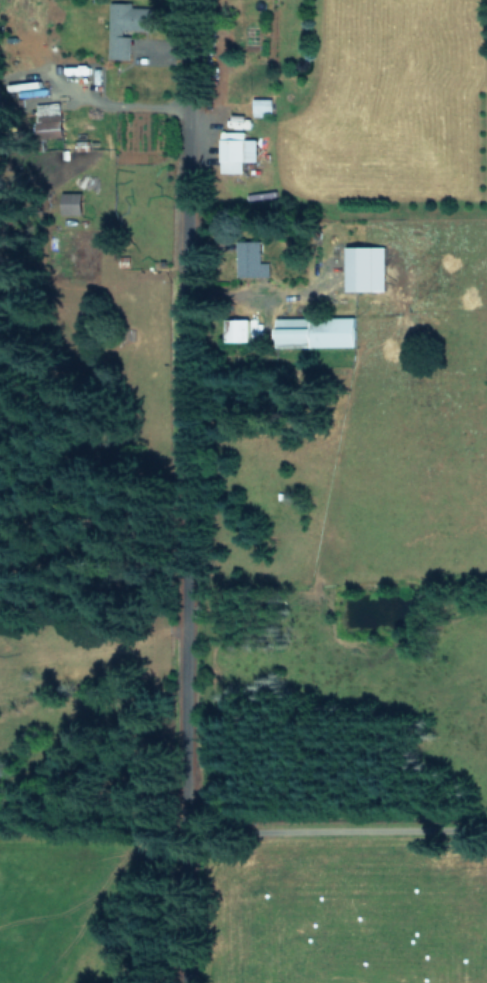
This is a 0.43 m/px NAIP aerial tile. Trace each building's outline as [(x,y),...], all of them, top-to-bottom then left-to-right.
[(148,29),(149,6),(132,5),(132,2),(109,1),(107,57),(129,58),(129,35),(121,35),(122,28),(148,29)] [(270,97),(251,98),(251,114),(270,113),(270,97)] [(255,138),(243,138),(243,131),(219,130),(219,172),(241,172),(241,160),(254,160),(255,138)] [(267,275),(267,261),(260,261),(260,239),(235,239),(236,276),(267,275)] [(384,289),(383,245),(344,246),(345,290),(384,289)] [(353,345),(352,315),(273,318),(274,343),(308,342),(308,347),(353,345)] [(247,341),(248,318),(224,318),(224,340),(247,341)]
